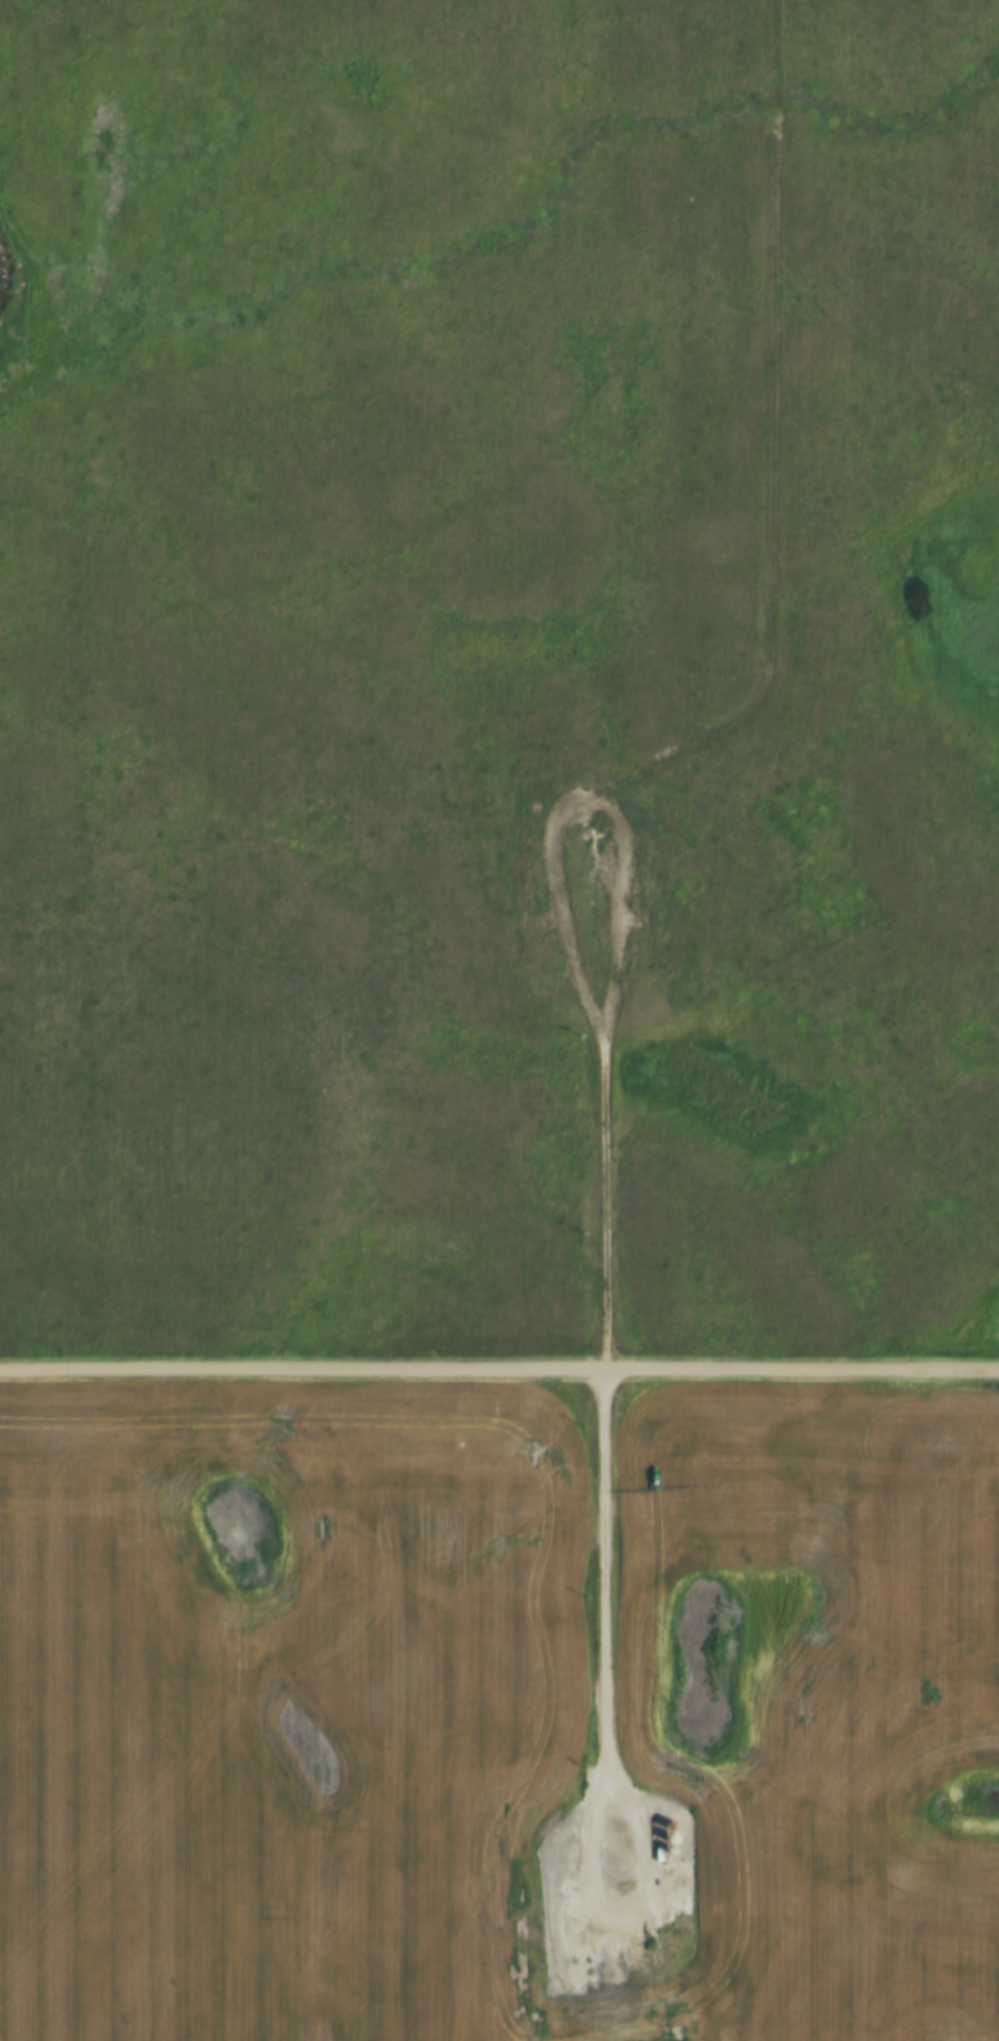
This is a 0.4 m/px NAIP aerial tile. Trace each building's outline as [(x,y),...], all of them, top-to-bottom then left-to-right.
[(666,1851),(657,1850),(656,1861),(665,1862),(666,1851)] [(676,1931),(676,1922),(666,1922),(666,1932),(676,1931)]
